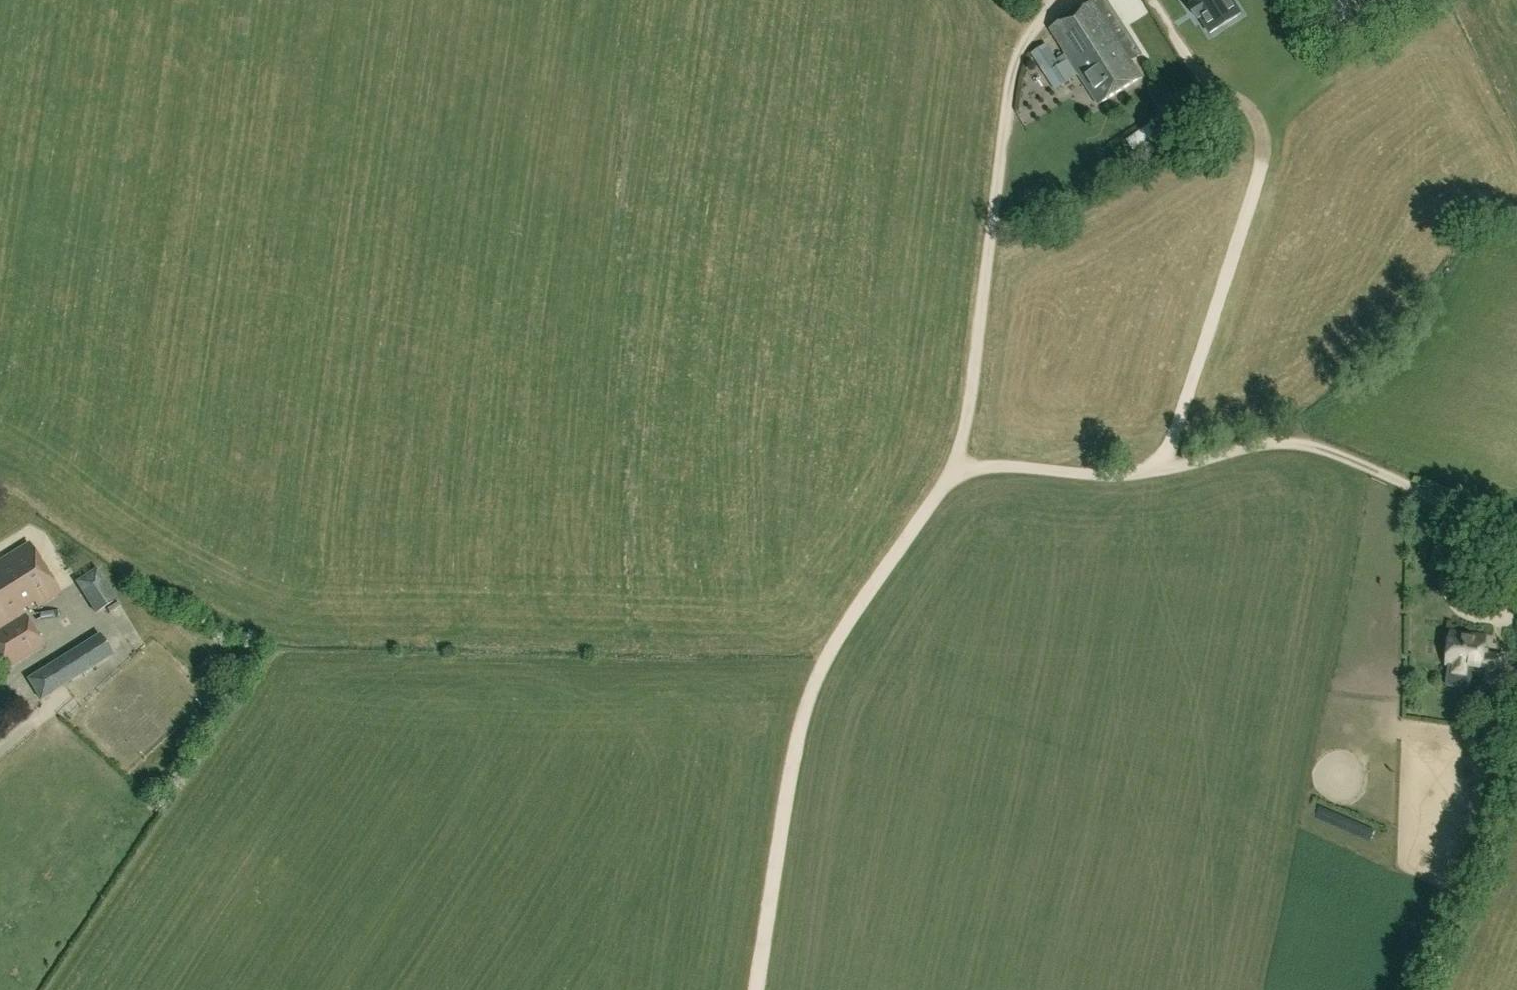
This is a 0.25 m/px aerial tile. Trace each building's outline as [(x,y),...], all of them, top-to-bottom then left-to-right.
[(1048,29),(1098,105),(1142,77),(1132,60),(1172,34),(1151,0),(1093,0),(1048,29)] [(1207,33),(1237,14),(1227,0),(1183,0),(1187,6),(1185,8),(1193,20),(1196,18),(1207,33)] [(1065,75),(1045,44),(1031,53),(1051,84),(1065,75)] [(0,562),(0,657),(7,668),(43,645),(24,616),(19,605),(30,598),(37,607),(59,594),(28,544),(0,562)] [(97,568),(75,582),(82,592),(104,578),(97,568)] [(1485,636),(1450,631),(1446,664),(1451,665),(1449,682),(1466,685),(1469,667),(1485,669),(1483,679),(1499,682),(1503,656),(1483,653),(1485,636)] [(28,679),(41,699),(103,660),(90,640),(28,679)]
